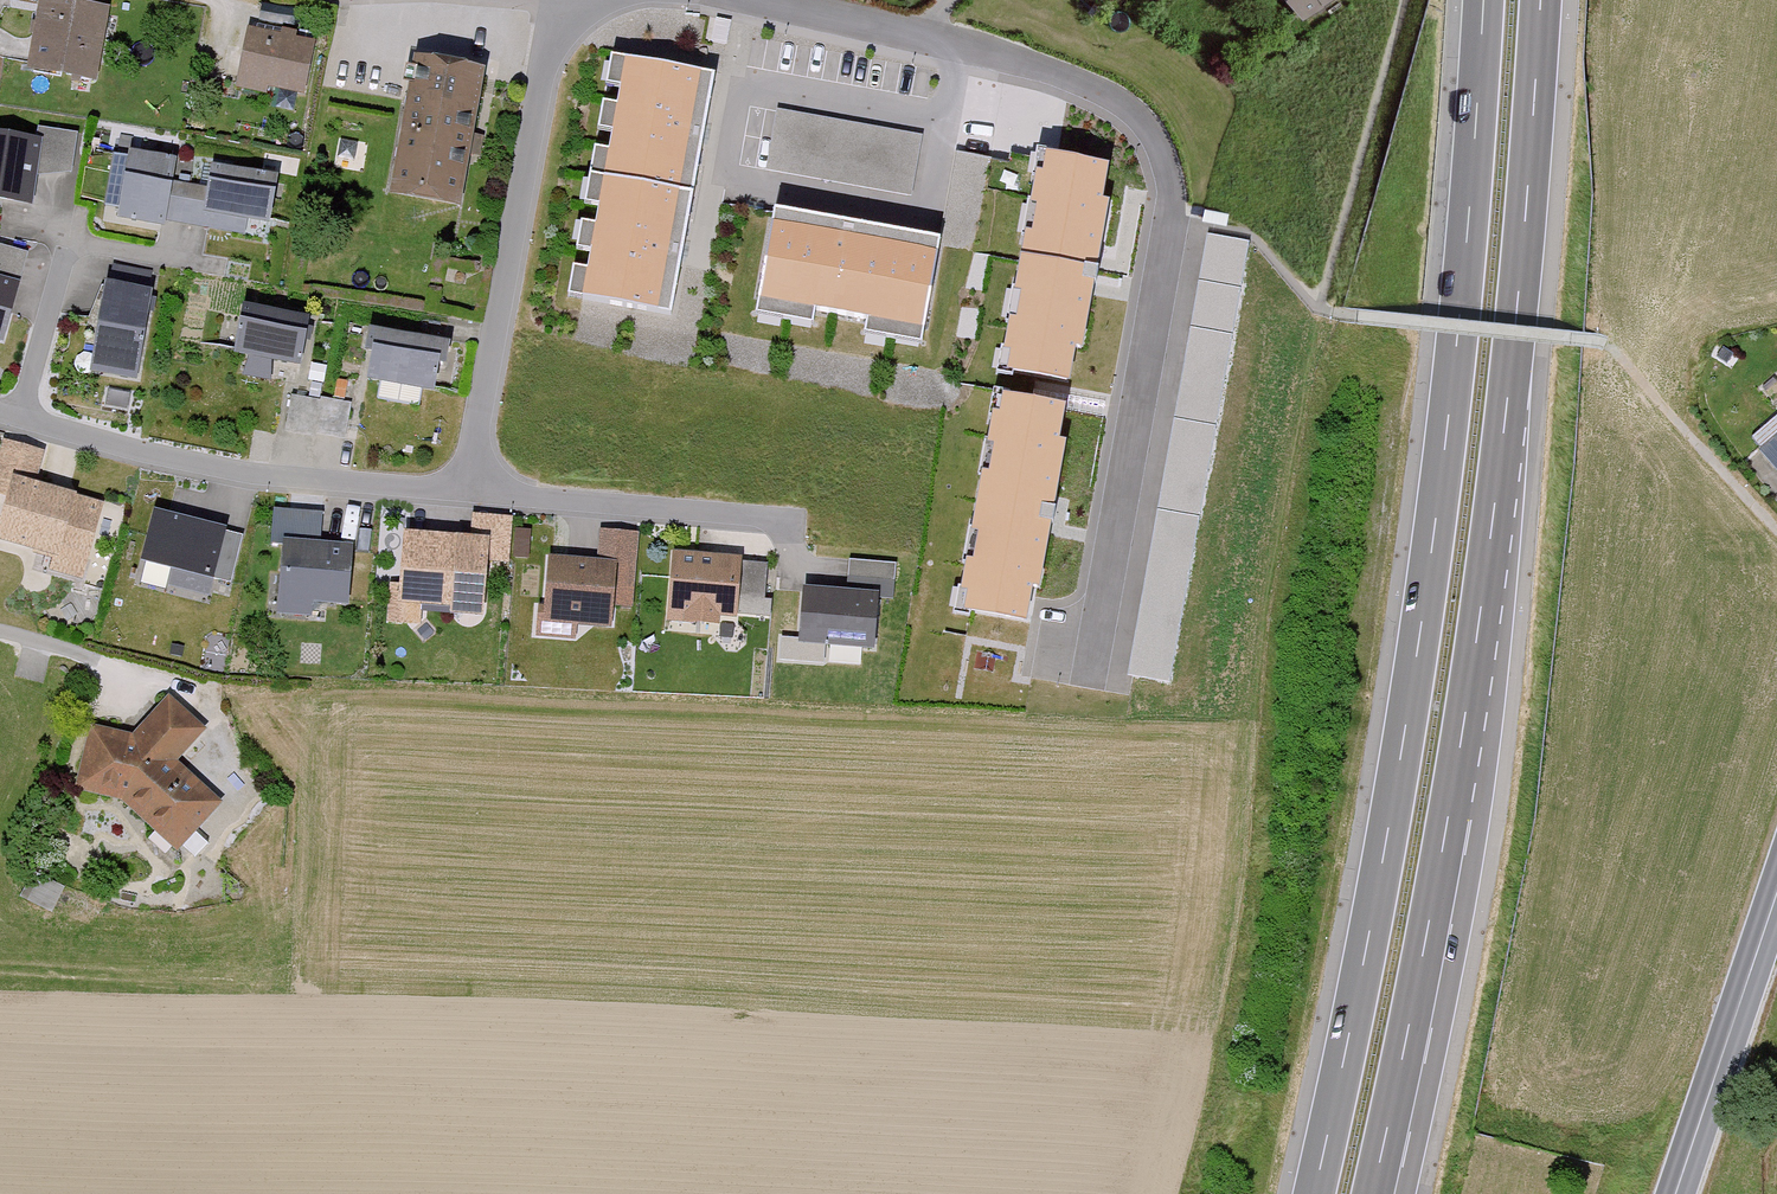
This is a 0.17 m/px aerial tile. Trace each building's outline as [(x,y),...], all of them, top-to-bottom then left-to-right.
[(113,4),(91,0),(43,0),(31,63),(99,76),(113,4)] [(1297,18),(1324,0),(1285,0),(1297,18)] [(314,40),(251,26),(238,82),(267,89),(269,83),(302,90),(314,40)] [(627,49),(581,299),(665,315),(711,64),(627,49)] [(484,67),(413,54),(389,190),(460,203),(484,67)] [(921,134),(774,108),(765,156),(912,182),(921,134)] [(40,135),(0,129),(0,199),(30,204),(40,135)] [(1115,149),(1030,133),(987,367),(1073,383),(1115,149)] [(265,225),(274,178),(206,165),(202,188),(169,182),(173,162),(127,153),(114,222),(160,230),(161,220),(246,235),(248,222),(265,225)] [(945,232),(776,201),(756,312),(925,343),(945,232)] [(1245,251),(1199,243),(1123,677),(1169,685),(1245,251)] [(0,249),(0,337),(11,291),(19,293),(28,256),(0,249)] [(136,377),(152,269),(116,264),(113,281),(103,280),(90,370),(136,377)] [(298,372),(307,323),(240,311),(231,361),(247,364),(244,381),(269,386),(273,367),(298,372)] [(441,368),(445,347),(363,333),(359,358),(369,360),(365,385),(428,396),(433,367),(441,368)] [(344,439),(351,401),(319,395),(318,400),(291,395),(284,432),(315,437),(316,434),(344,439)] [(1061,414),(986,402),(954,601),(1028,613),(1061,414)] [(45,451),(4,440),(0,456),(0,494),(5,495),(0,513),(0,543),(54,556),(50,570),(83,579),(103,500),(36,483),(45,451)] [(322,544),(323,512),(271,510),(270,546),(279,546),(276,616),(310,617),(311,604),(346,606),(348,545),(322,544)] [(511,514),(471,512),(470,534),(453,533),(452,545),(403,541),(400,582),(388,581),(385,622),(422,624),(423,604),(447,606),(446,612),(478,614),(482,557),(508,559),(511,514)] [(241,539),(147,515),(134,568),(166,576),(162,589),(203,600),(207,586),(228,591),(241,539)] [(639,532),(600,529),(597,558),(546,553),(542,600),(536,600),(533,634),(576,637),(577,625),(609,628),(612,588),(634,590),(639,532)] [(737,560),(670,555),(665,626),(716,630),(716,621),(732,622),(733,604),(761,607),(764,569),(736,567),(737,560)] [(845,592),(800,589),(796,646),(819,648),(820,642),(868,645),(871,598),(892,599),(894,564),(847,561),(845,592)] [(76,788),(122,798),(179,849),(222,800),(177,760),(206,729),(168,694),(132,734),(89,724),(76,788)] [(34,869),(21,895),(51,910),(64,884),(34,869)]
